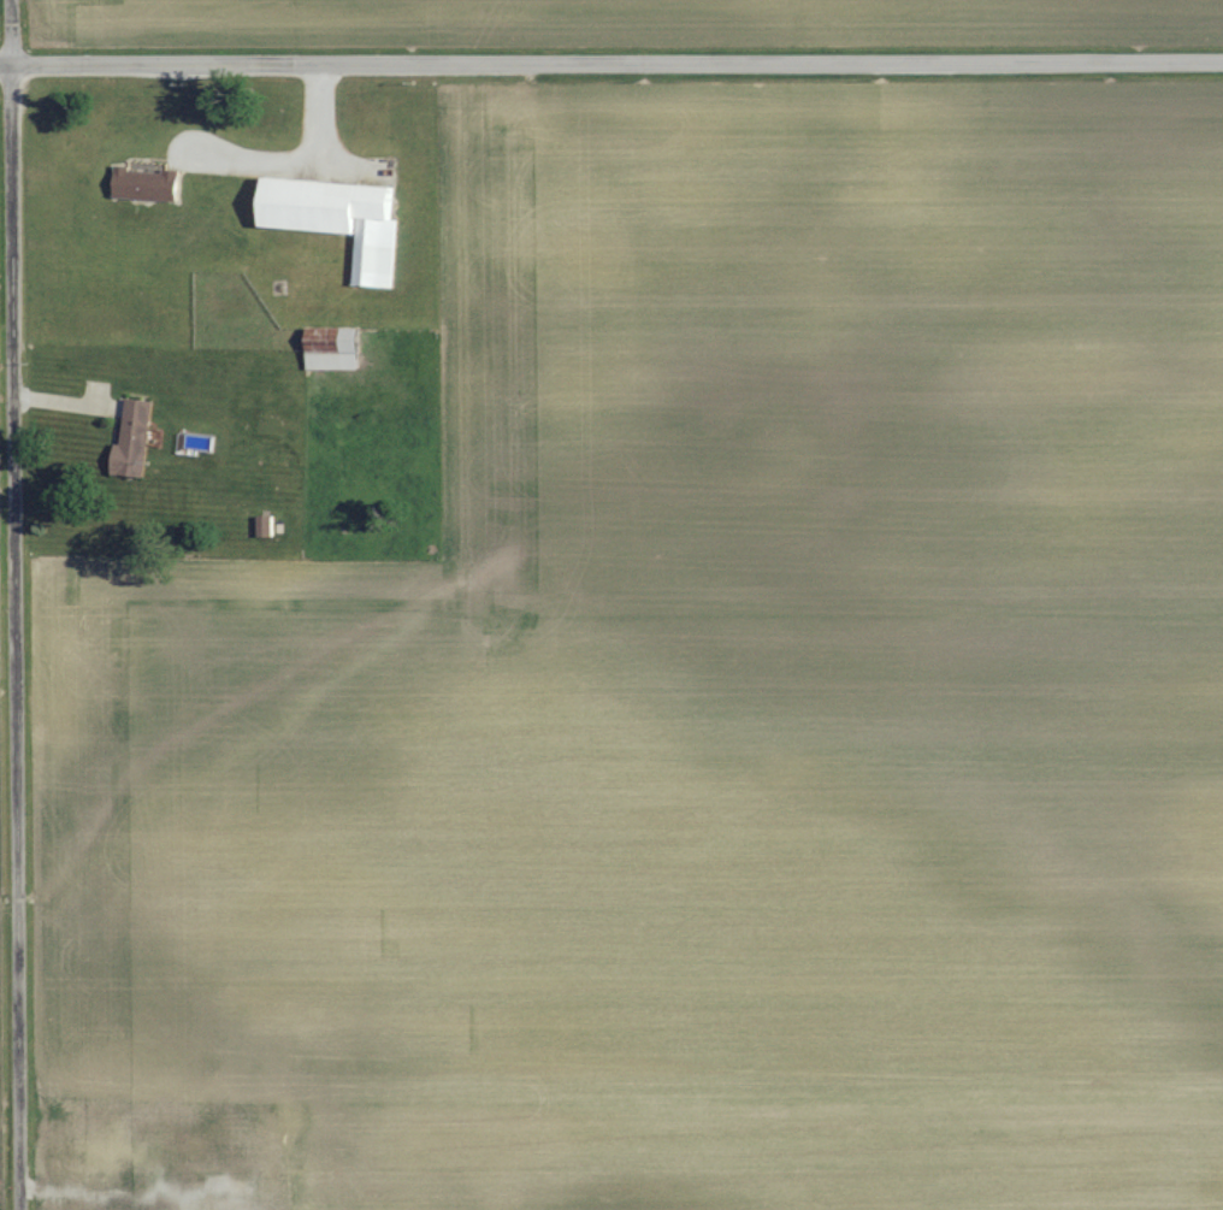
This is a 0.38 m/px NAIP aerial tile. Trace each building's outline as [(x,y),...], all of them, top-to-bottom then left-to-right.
[(114,167),(113,198),(177,201),(178,169),(114,167)] [(259,228),(356,234),(353,286),(392,288),(396,220),(389,220),(391,186),(262,178),(259,228)] [(357,370),(357,328),(306,328),(306,370),(357,370)] [(152,401),(123,397),(113,476),(142,480),(152,401)] [(271,536),(271,519),(258,519),(257,536),(271,536)]
